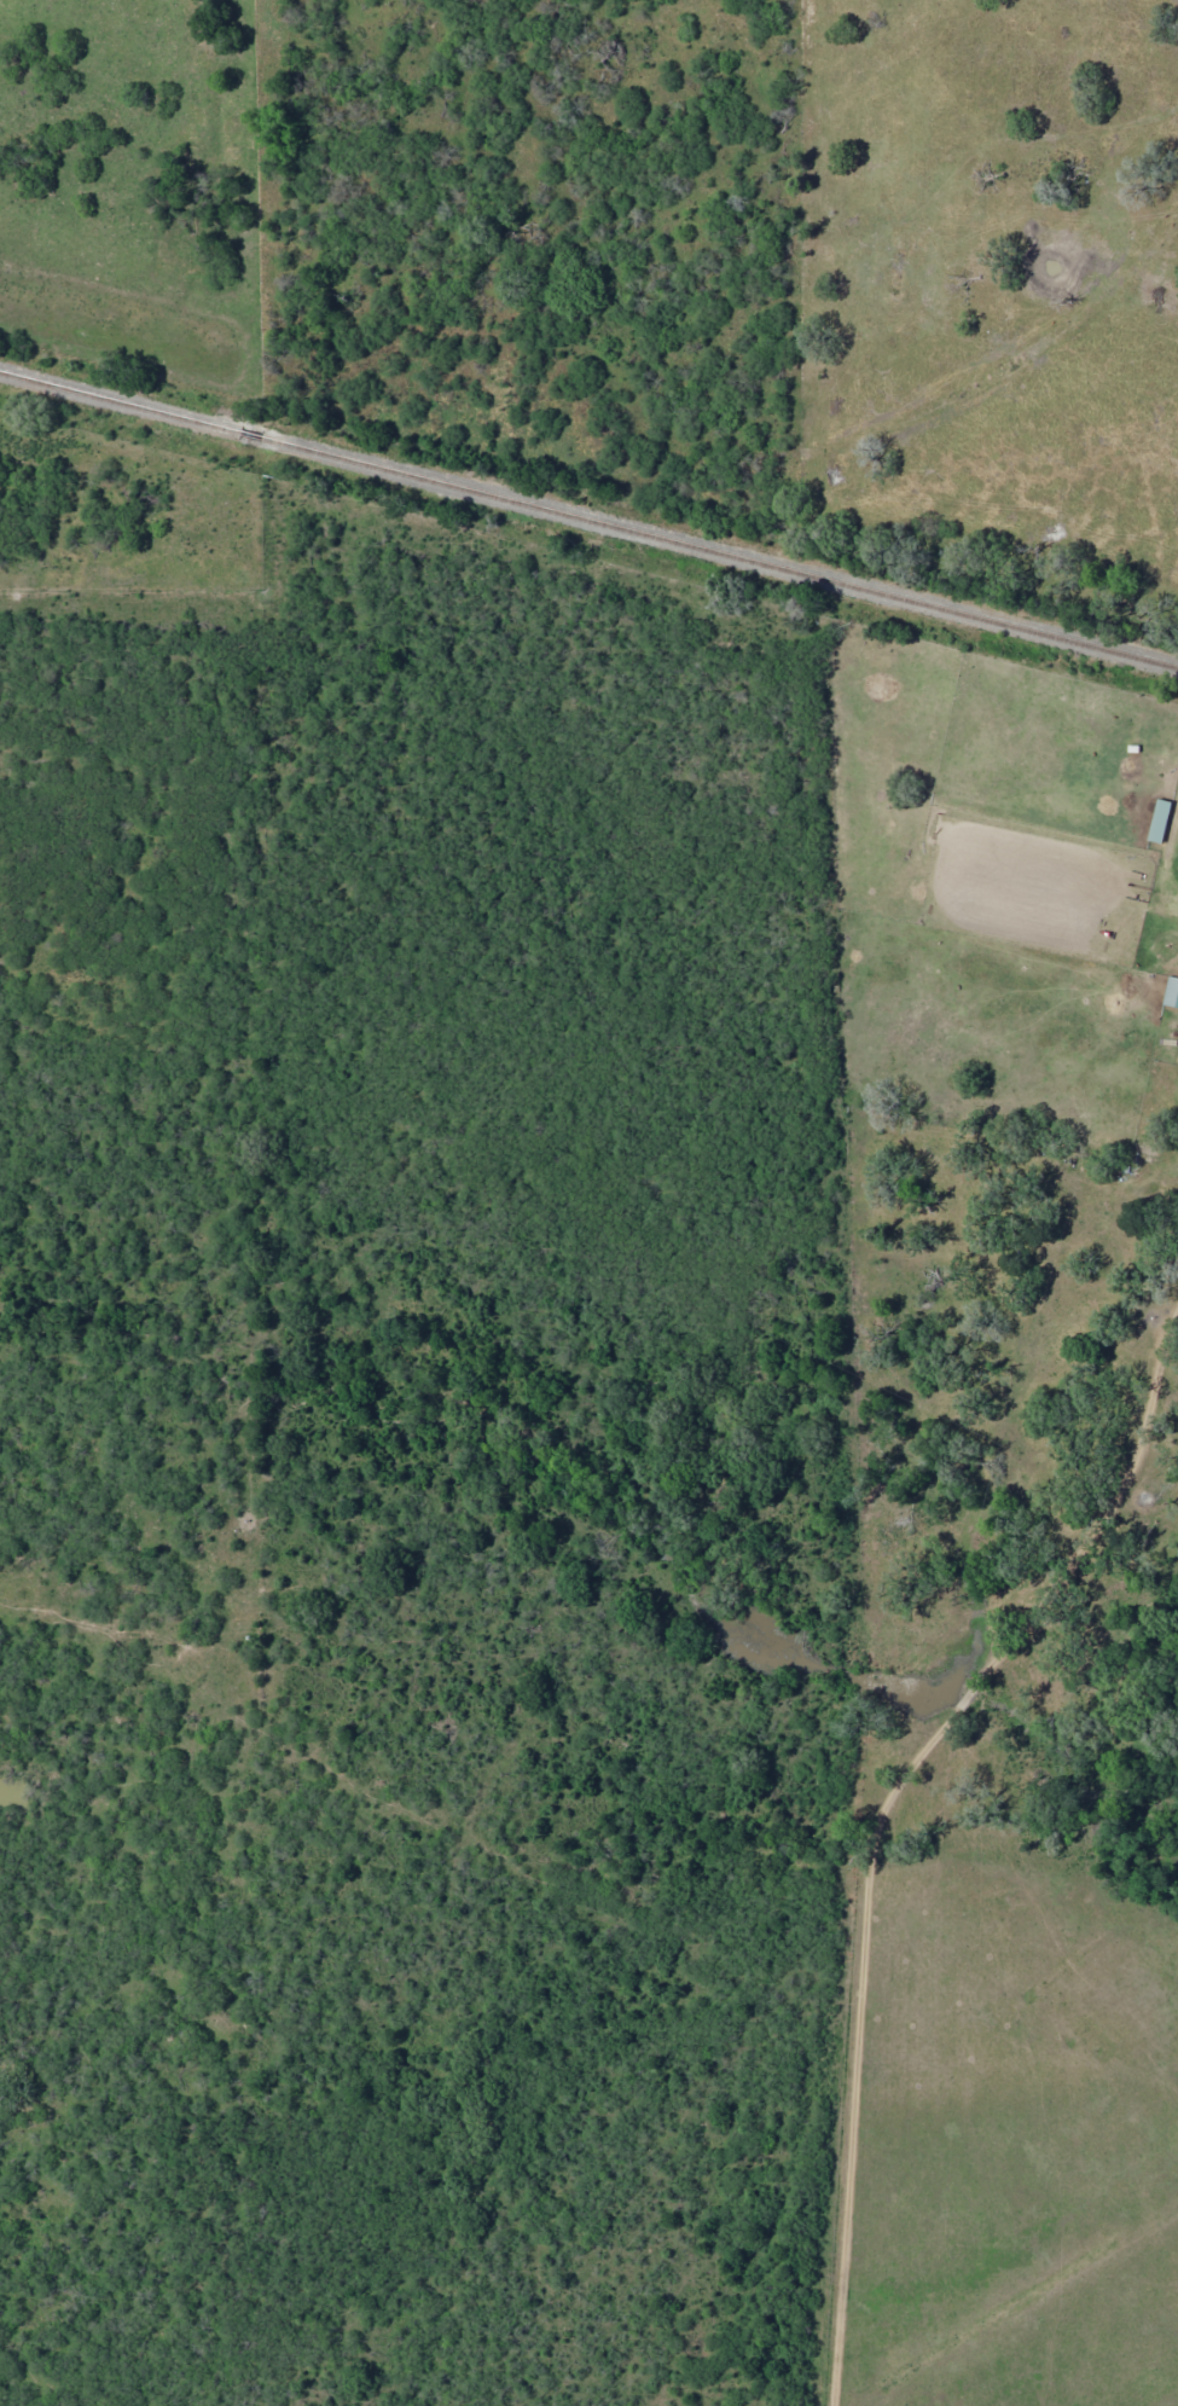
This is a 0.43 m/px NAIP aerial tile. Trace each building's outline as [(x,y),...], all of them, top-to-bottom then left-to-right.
[(1147,841),(1162,844),(1172,803),(1157,799),(1147,841)] [(1162,1005),(1177,1008),(1177,978),(1168,976),(1162,1005)]
